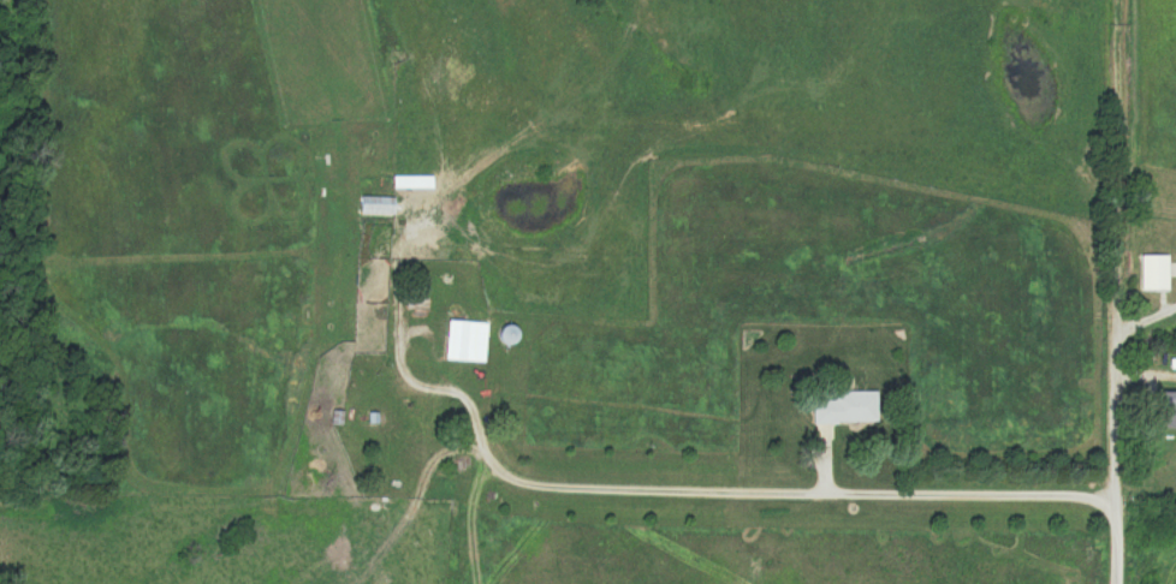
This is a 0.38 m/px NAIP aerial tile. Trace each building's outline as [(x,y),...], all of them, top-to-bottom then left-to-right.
[(392,196),(358,196),(358,213),(392,213),(392,196)] [(1166,290),(1166,253),(1139,253),(1139,290),(1166,290)] [(483,360),(483,320),(444,320),(444,360),(483,360)] [(497,325),(499,343),(515,340),(512,323),(497,325)] [(875,391),(811,391),(811,422),(875,422),(875,391)] [(1160,391),(1160,427),(1175,427),(1175,391),(1160,391)]
